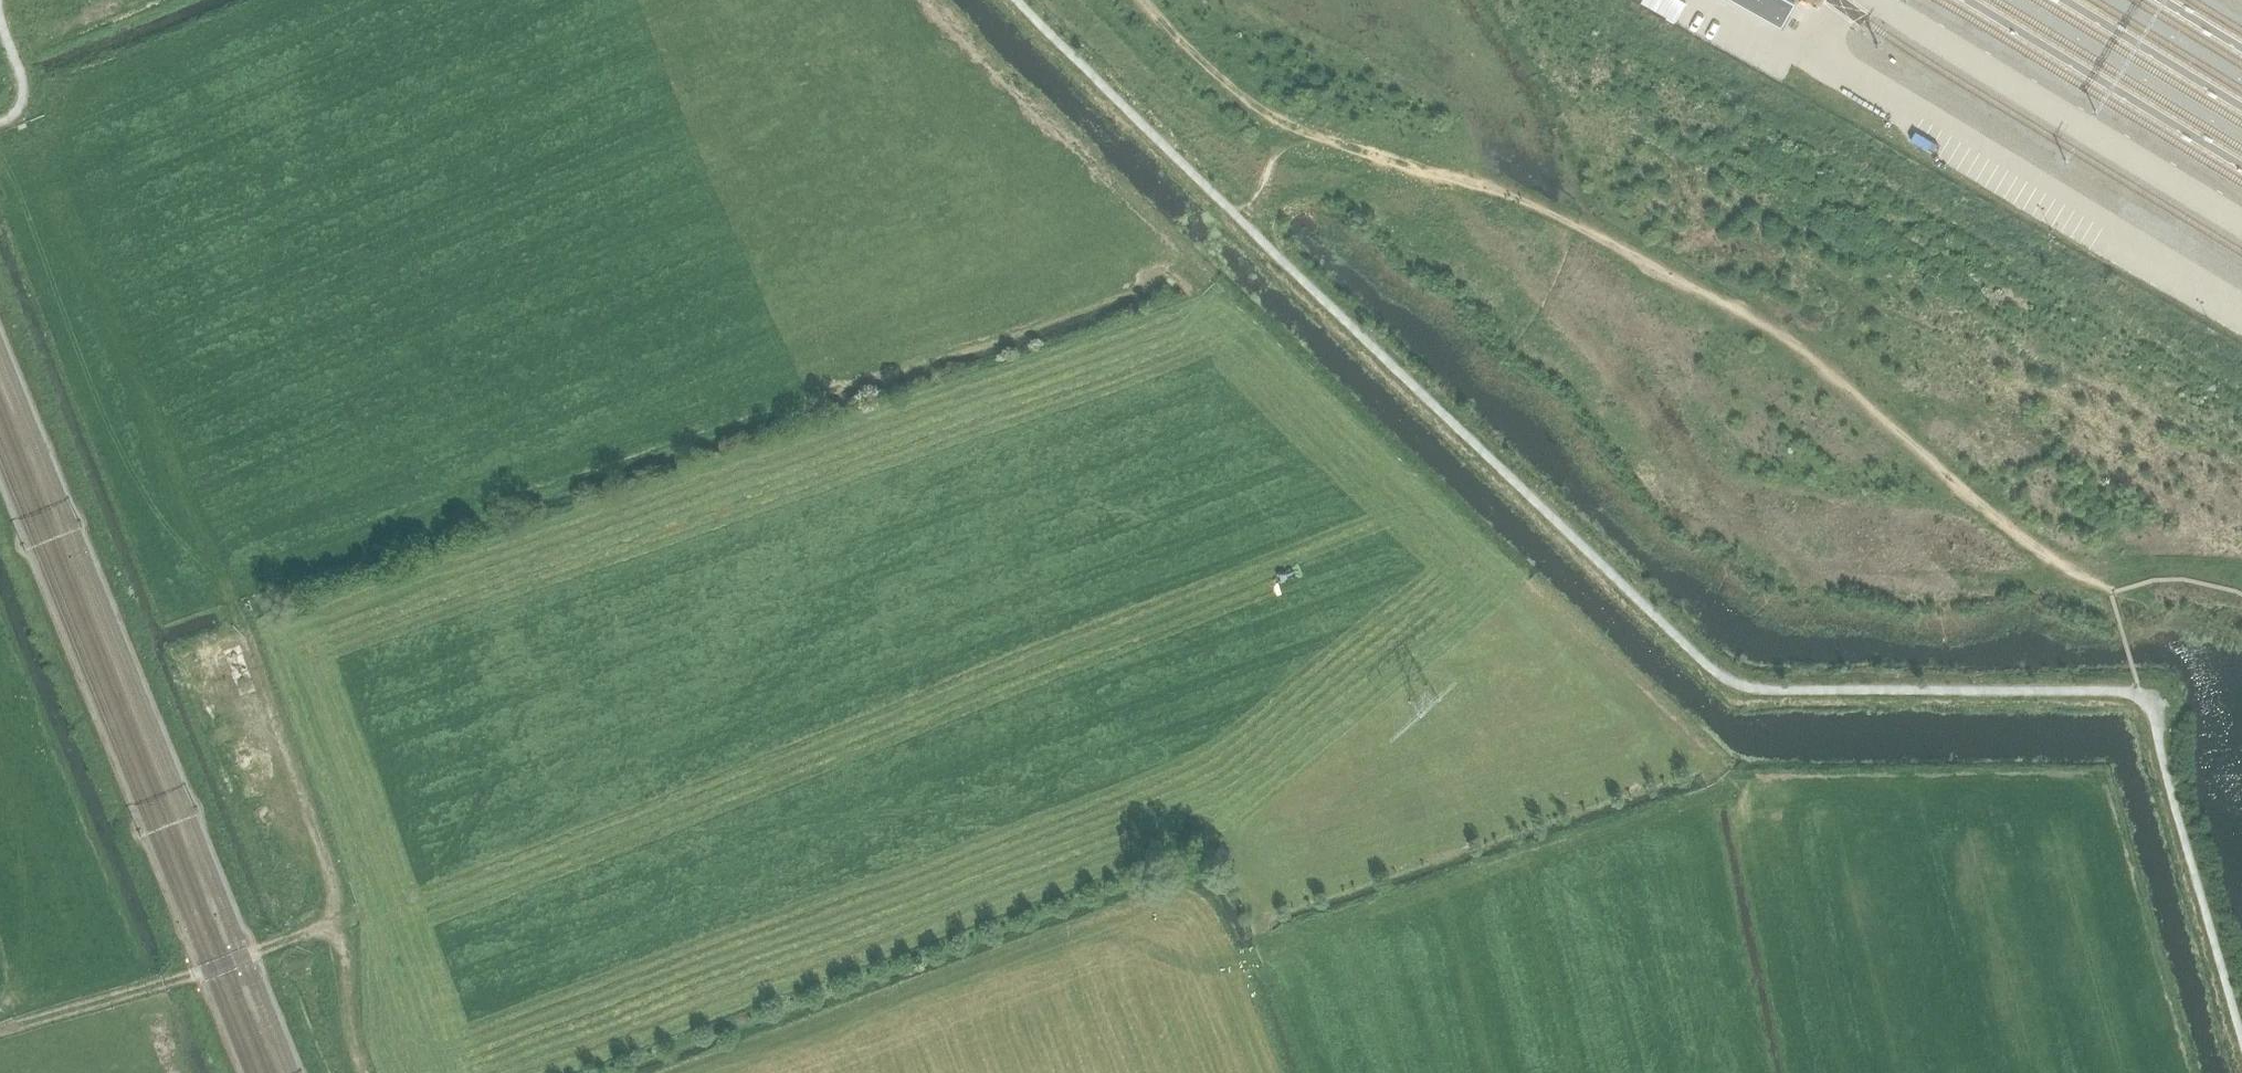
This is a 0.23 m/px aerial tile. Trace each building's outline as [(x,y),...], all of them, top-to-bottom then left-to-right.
[(1782,25),(1794,2),(1791,0),(1738,0),(1782,25)]
